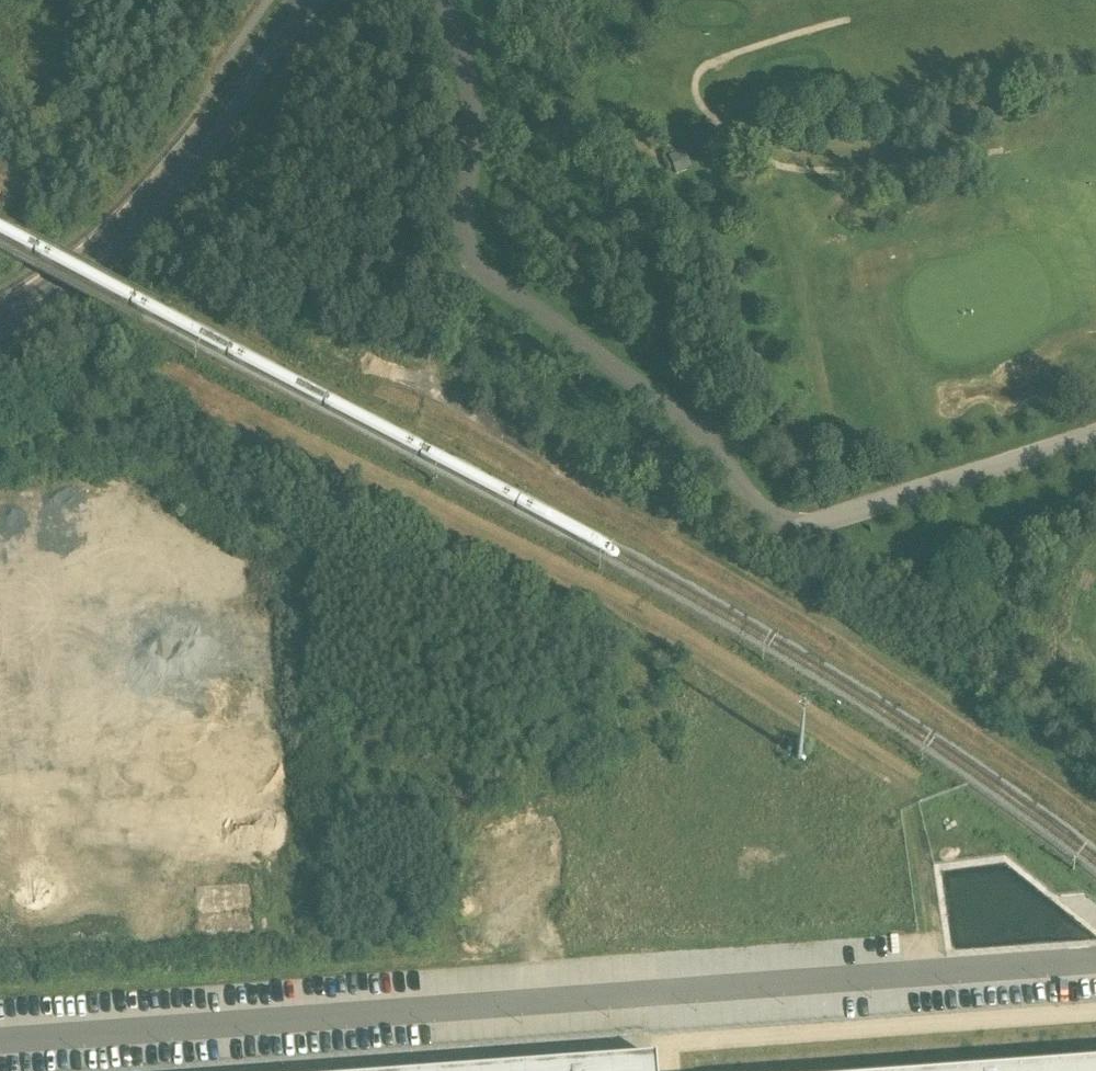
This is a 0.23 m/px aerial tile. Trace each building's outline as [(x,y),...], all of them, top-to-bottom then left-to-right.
[(929,1070),(1095,1070),(1095,1060),(929,1070)]
